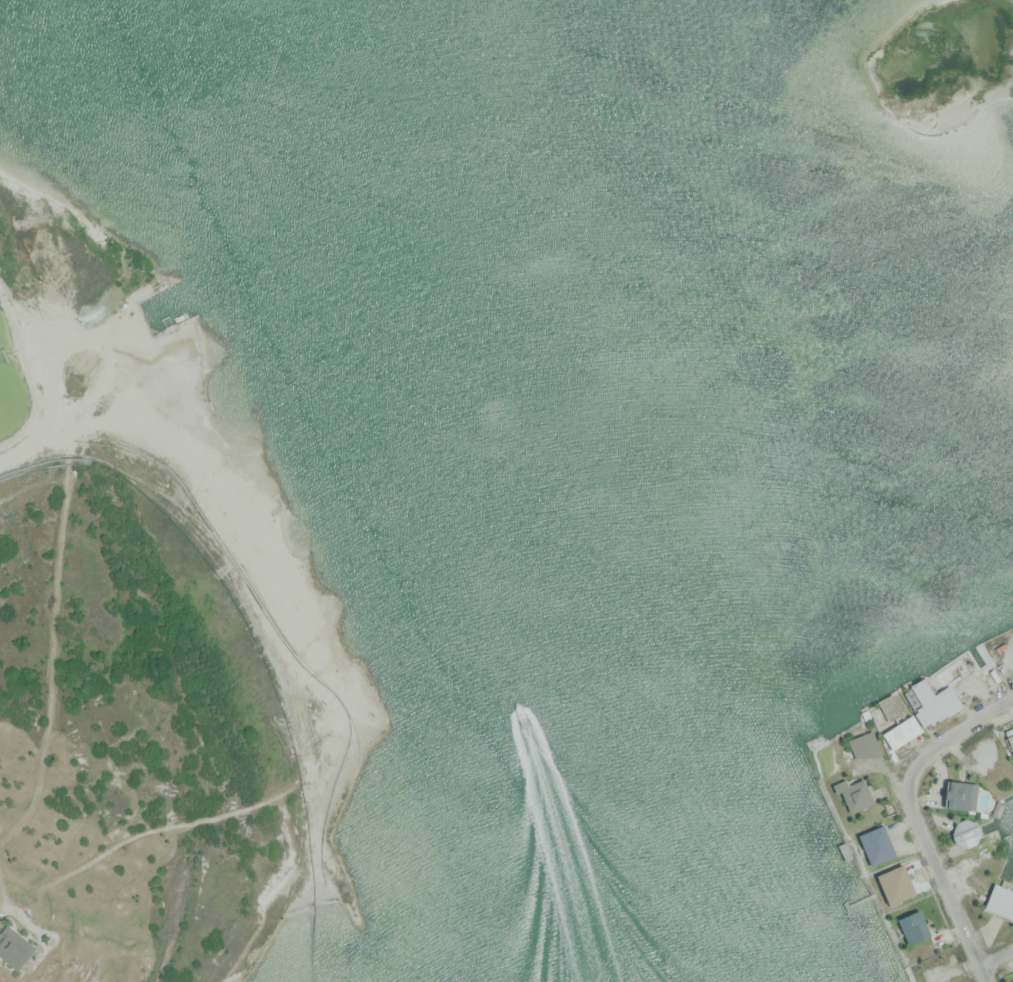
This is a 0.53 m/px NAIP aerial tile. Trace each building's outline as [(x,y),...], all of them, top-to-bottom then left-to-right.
[(997,665),(981,640),(966,650),(982,675),(997,665)] [(961,710),(949,686),(917,702),(924,716),(914,720),(913,717),(881,732),(888,746),(961,710)] [(880,752),(871,731),(847,741),(856,763),(880,752)] [(1012,756),(1012,733),(1005,737),(1012,756)] [(836,787),(850,814),(873,802),(860,775),(836,787)] [(971,809),(971,782),(942,782),(942,809),(971,809)] [(978,844),(976,819),(952,820),(953,846),(978,844)] [(895,855),(882,824),(855,836),(868,866),(895,855)] [(984,911),(1012,917),(1012,884),(991,879),(984,911)] [(895,917),(905,944),(928,935),(918,909),(895,917)] [(7,924),(0,932),(0,956),(16,970),(35,948),(7,924)] [(941,961),(916,969),(921,981),(948,981),(941,961)]
